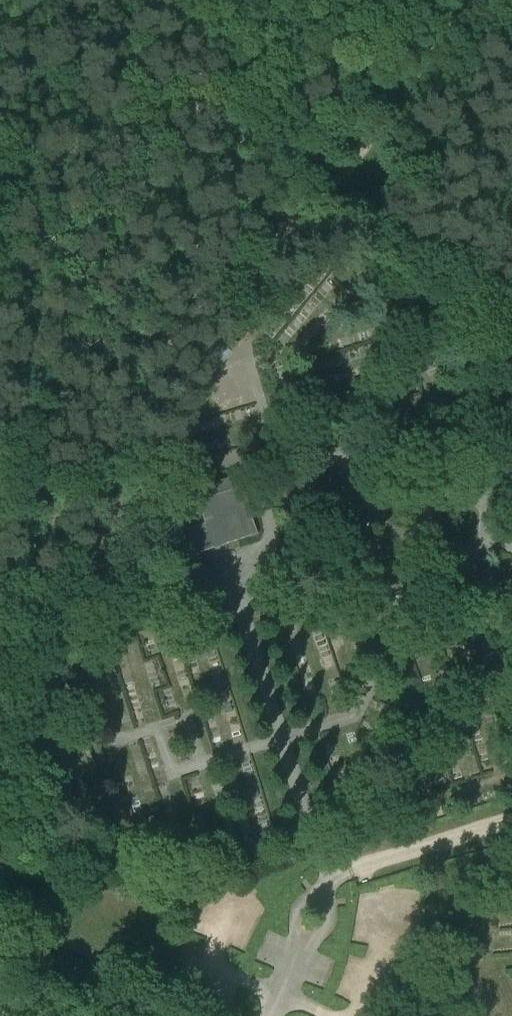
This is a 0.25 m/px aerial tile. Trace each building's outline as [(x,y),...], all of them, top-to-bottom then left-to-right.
[(185,530),(194,555),(256,535),(238,476),(193,491),(204,524),(185,530)]
